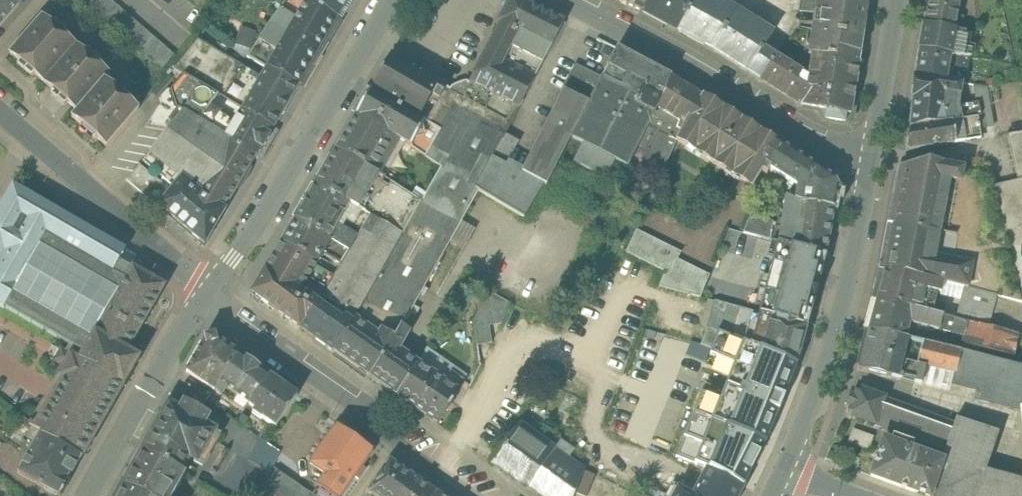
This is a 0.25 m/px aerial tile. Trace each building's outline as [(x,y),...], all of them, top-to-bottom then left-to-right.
[(20,3),(17,0),(0,0),(0,27),(20,3)] [(113,0),(78,0),(160,71),(175,54),(113,0)] [(293,18),(279,10),(269,25),(317,53),(338,18),(307,0),(304,0),(293,18)] [(338,18),(348,0),(307,0),(338,18)] [(486,50),(535,76),(564,21),(522,0),(512,0),(486,50)] [(641,11),(647,0),(620,0),(641,11)] [(641,11),(677,30),(693,0),(647,0),(641,11)] [(719,0),(693,0),(677,30),(713,49),(736,9),(719,0)] [(799,10),(817,11),(817,10),(823,11),(825,0),(801,0),(799,10)] [(823,11),(817,10),(817,11),(814,27),(863,36),(868,0),(825,0),(823,11)] [(924,24),(954,28),(959,0),(928,0),(924,24)] [(773,32),(736,9),(713,49),(761,79),(775,56),(763,48),(773,32)] [(44,81),(76,45),(64,34),(66,31),(57,23),(54,26),(41,15),(10,52),(44,81)] [(954,28),(924,24),(920,49),(950,54),(953,35),(954,28)] [(317,53),(269,25),(250,58),(266,68),(267,67),(298,86),(317,53)] [(863,36),(814,27),(814,30),(815,30),(812,46),(816,47),(815,54),(859,62),(863,36)] [(964,36),(953,35),(950,54),(961,56),(964,36)] [(261,78),(198,40),(175,70),(185,76),(274,128),(298,86),(267,67),(266,68),(261,78)] [(76,45),(44,81),(77,110),(89,98),(105,80),(110,74),(97,63),(100,60),(90,52),(88,55),(76,45)] [(573,136),(561,160),(589,174),(591,169),(607,177),(616,160),(627,166),(657,108),(671,77),(618,49),(590,103),(573,136)] [(950,54),(920,49),(916,74),(963,82),(966,82),(970,57),(961,56),(950,54)] [(535,76),(486,50),(469,82),(518,107),(535,76)] [(831,79),(855,83),(859,62),(815,54),(812,53),(797,56),(799,67),(810,64),(808,80),(830,82),(831,79)] [(451,89),(391,54),(371,89),(431,124),(451,89)] [(802,74),(775,56),(761,79),(794,100),(803,104),(806,89),(803,89),(804,84),(798,81),(802,74)] [(603,78),(576,64),(564,89),(565,90),(590,103),(603,78)] [(963,82),(916,74),(910,126),(951,120),(978,116),(980,115),(978,102),(959,105),(963,82)] [(274,128),(185,76),(162,102),(169,106),(167,109),(158,107),(145,128),(168,131),(182,113),(257,157),(274,128)] [(671,77),(657,108),(665,113),(680,121),(697,94),(698,92),(671,77)] [(830,82),(808,80),(803,104),(803,105),(827,109),(825,119),(845,122),(847,113),(850,114),(855,83),(831,79),(830,82)] [(89,98),(123,128),(139,110),(126,99),(129,96),(119,87),(117,91),(105,80),(89,98)] [(451,89),(431,124),(441,130),(426,157),(441,167),(423,199),(462,221),(479,190),(475,188),(492,156),(518,107),(469,82),(467,81),(452,86),(451,89)] [(987,86),(975,84),(978,102),(980,115),(978,116),(982,137),(996,135),(987,86)] [(431,124),(371,89),(356,113),(399,138),(412,146),(411,147),(426,157),(441,130),(431,124)] [(565,90),(548,123),(573,136),(590,103),(565,90)] [(708,159),(728,111),(704,96),(704,98),(697,94),(680,121),(686,125),(678,140),(708,159)] [(123,128),(89,98),(77,110),(72,116),(107,146),(123,128)] [(728,111),(708,159),(754,188),(763,170),(767,173),(770,167),(780,144),(728,111)] [(257,157),(182,113),(168,131),(143,162),(174,187),(171,191),(140,165),(128,180),(205,245),(257,157)] [(399,138),(356,113),(336,148),(379,173),(399,138)] [(680,121),(665,113),(656,131),(659,132),(678,141),(678,140),(686,125),(680,121)] [(978,116),(951,120),(956,142),(982,137),(978,116)] [(951,120),(910,126),(907,150),(956,142),(951,120)] [(548,123),(523,173),(544,185),(547,187),(561,160),(573,136),(548,123)] [(1007,133),(1018,179),(1021,178),(1021,131),(1007,133)] [(678,141),(659,132),(641,172),(659,179),(678,141)] [(834,179),(780,144),(770,167),(798,185),(795,200),(834,207),(834,206),(838,187),(834,179)] [(422,200),(390,180),(379,173),(336,148),(315,183),(370,215),(403,234),(422,200)] [(523,173),(492,156),(475,188),(479,190),(524,217),(544,185),(523,173)] [(905,163),(893,224),(943,234),(956,165),(928,160),(905,163)] [(994,185),(1009,247),(1021,244),(1021,178),(1018,179),(994,185)] [(295,218),(330,239),(350,250),(370,215),(315,183),(295,218)] [(124,386),(140,358),(128,351),(166,285),(132,266),(132,268),(119,261),(124,253),(14,190),(0,215),(0,301),(72,342),(66,352),(70,355),(124,386)] [(834,207),(795,200),(786,196),(782,224),(773,222),(774,222),(750,215),(743,232),(779,242),(826,254),(834,207)] [(380,335),(400,348),(411,330),(403,326),(462,221),(423,199),(422,200),(403,234),(354,320),(380,335)] [(330,239),(295,218),(281,242),(317,262),(330,239)] [(943,234),(893,224),(884,270),(947,282),(955,236),(943,234)] [(683,251),(637,229),(627,252),(665,271),(659,286),(701,297),(710,274),(679,259),(683,251)] [(267,268),(318,302),(323,295),(334,276),(316,266),(317,263),(317,262),(281,242),(267,268)] [(770,273),(818,286),(826,254),(779,242),(770,273)] [(318,302),(267,268),(251,293),(300,327),(318,302)] [(947,282),(884,270),(877,299),(914,308),(967,322),(988,327),(997,295),(947,282)] [(818,286),(770,273),(768,281),(753,277),(748,292),(764,297),(760,313),(807,325),(818,286)] [(511,303),(490,291),(485,300),(487,317),(488,317),(489,325),(501,323),(511,303)] [(914,308),(877,299),(869,329),(907,338),(914,308)] [(760,313),(715,301),(708,327),(718,331),(760,348),(797,363),(807,325),(760,313)] [(343,318),(318,302),(300,327),(332,350),(353,320),(345,315),(343,318)] [(967,322),(914,308),(907,338),(918,341),(921,328),(926,329),(927,326),(964,335),(967,322)] [(487,317),(474,320),(477,344),(492,342),(489,325),(488,317),(487,317)] [(358,368),(380,335),(354,320),(353,320),(332,350),(358,368)] [(988,327),(967,322),(964,335),(962,344),(1013,357),(1019,334),(988,327)] [(718,331),(708,327),(701,344),(712,347),(718,331)] [(907,338),(869,329),(859,368),(897,378),(901,360),(909,361),(919,364),(924,342),(907,338)] [(380,335),(358,368),(396,395),(419,361),(400,348),(380,335)] [(215,338),(206,340),(187,371),(214,390),(239,354),(215,338)] [(961,352),(924,342),(919,364),(955,374),(961,352)] [(986,357),(961,351),(955,374),(953,383),(978,390),(986,357)] [(268,375),(239,354),(214,390),(220,396),(221,395),(243,411),(268,375)] [(124,386),(70,355),(57,377),(61,380),(47,404),(43,402),(30,424),(43,433),(42,434),(83,458),(124,386)] [(986,357),(978,390),(977,395),(1021,406),(1021,366),(986,357)] [(918,370),(907,367),(909,361),(901,360),(897,378),(914,382),(918,370)] [(445,379),(419,361),(396,395),(437,424),(453,402),(452,401),(466,381),(451,371),(445,379)] [(297,395),(268,375),(243,411),(244,411),(249,404),(255,408),(253,411),(275,426),(297,395)] [(682,384),(655,450),(674,459),(678,451),(684,437),(693,414),(699,400),(702,393),(682,384)] [(955,422),(885,397),(886,397),(862,388),(860,393),(856,391),(854,396),(851,394),(847,404),(850,406),(849,410),(853,412),(852,416),(945,450),(955,423),(955,422)] [(183,402),(176,399),(172,406),(168,404),(143,449),(182,471),(190,457),(203,465),(220,433),(216,430),(219,423),(210,417),(211,415),(184,401),(183,402)] [(765,443),(729,426),(728,426),(723,425),(722,429),(726,431),(722,439),(702,430),(707,419),(693,414),(684,437),(701,445),(712,450),(711,451),(715,453),(715,452),(752,470),(765,443)] [(957,418),(956,423),(955,423),(945,450),(941,462),(930,495),(980,495),(984,485),(988,471),(985,470),(999,433),(957,418)] [(22,419),(7,441),(21,450),(28,440),(36,445),(42,434),(43,433),(30,424),(22,419)] [(335,428),(327,422),(315,438),(324,444),(311,463),(326,473),(319,484),(336,495),(341,495),(371,453),(369,451),(368,450),(366,448),(364,446),(362,445),(359,444),(357,444),(335,428)] [(520,422),(492,462),(528,487),(529,486),(543,495),(574,495),(585,469),(567,458),(574,448),(560,439),(556,446),(520,422)] [(871,447),(875,435),(855,428),(851,440),(871,447)] [(42,434),(36,445),(19,474),(46,489),(45,490),(56,495),(57,495),(60,495),(61,495),(83,458),(42,434)] [(701,445),(684,437),(678,451),(695,458),(701,445)] [(281,452),(261,438),(249,461),(270,472),(281,452)] [(923,454),(883,440),(871,476),(915,492),(916,490),(930,495),(941,462),(922,455),(923,454)] [(143,449),(124,483),(146,495),(167,495),(170,491),(175,493),(185,473),(182,471),(143,449)] [(752,470),(715,452),(715,453),(708,467),(743,486),(752,470)] [(390,460),(371,488),(379,494),(382,495),(400,495),(413,477),(390,460)] [(708,467),(702,478),(680,486),(673,482),(673,483),(683,488),(682,490),(692,495),(693,495),(696,491),(705,495),(738,495),(743,486),(708,467)] [(436,492),(413,477),(400,495),(434,495),(436,492)] [(124,483),(116,495),(146,495),(124,483)] [(682,490),(683,488),(673,483),(665,495),(692,495),(682,490)] [(984,485),(980,495),(1021,495),(1021,494),(984,485)]
